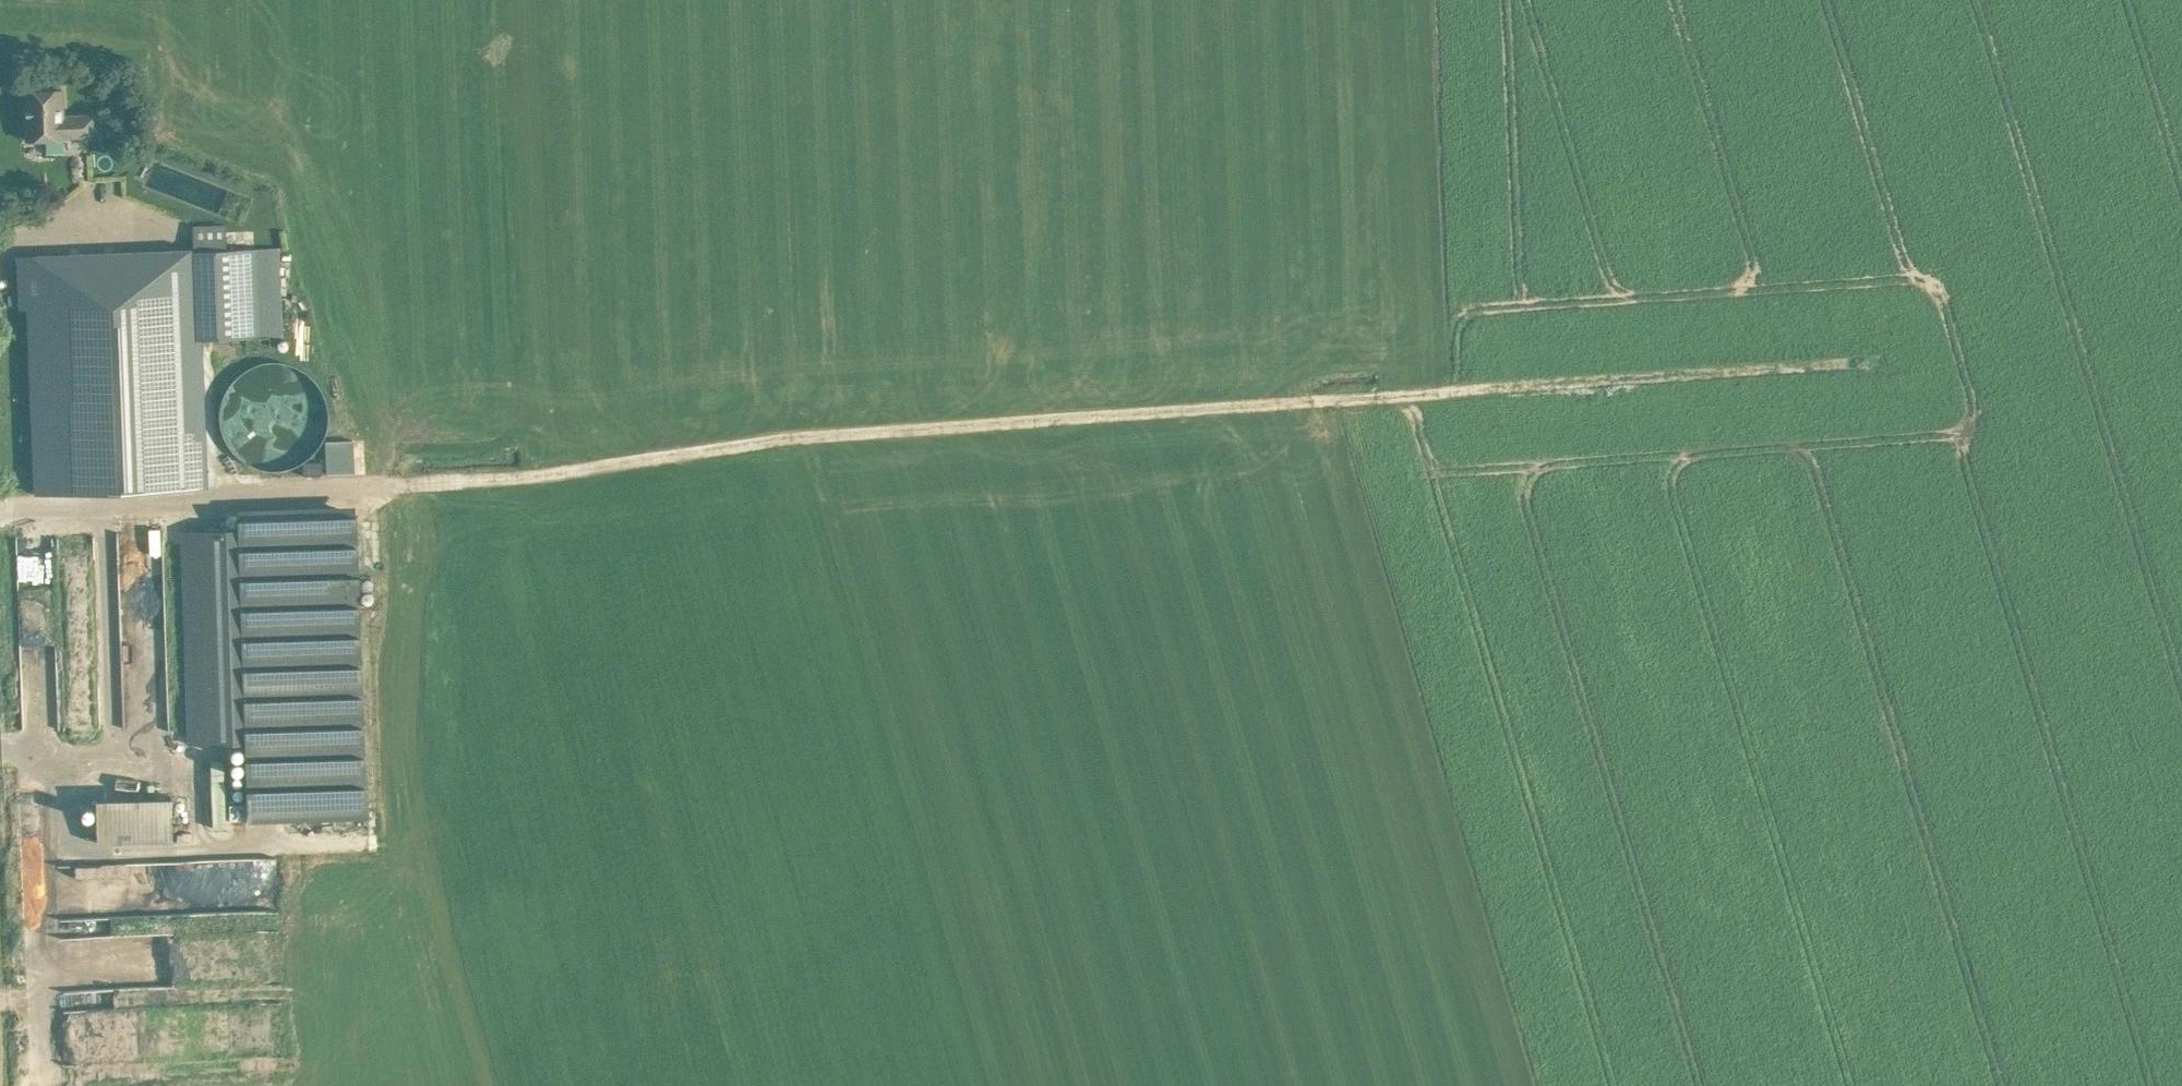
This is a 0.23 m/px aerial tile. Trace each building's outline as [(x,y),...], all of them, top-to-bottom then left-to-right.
[(64,115),(64,105),(63,89),(25,90),(27,139),(65,138),(65,136),(95,135),(95,114),(64,115)] [(107,135),(124,134),(123,122),(106,123),(107,135)] [(225,223),(194,224),(195,251),(197,337),(283,335),(280,249),(227,250),(225,223)] [(35,347),(41,492),(63,491),(134,488),(144,487),(182,486),(174,290),(136,292),(127,292),(125,253),(81,255),(55,256),(43,256),(41,257),(19,257),(20,290),(21,308),(27,308),(33,308),(34,334),(28,335),(22,335),(23,348),(29,347),(35,347)] [(328,420),(328,415),(328,410),(328,405),(327,401),(325,396),(323,392),(321,388),(319,384),(316,380),(313,377),(309,373),(305,371),(301,368),(297,366),(293,364),(288,363),(284,362),(279,361),(274,361),(270,361),(265,362),(260,363),(256,364),(251,366),(247,368),(243,371),(240,373),(236,377),(233,380),(230,384),(227,388),(225,392),(223,396),(222,401),(221,406),(220,410),(220,415),(220,420),(221,424),(222,429),(223,433),(225,438),(227,442),(230,446),(233,450),(236,453),(240,456),(243,459),(247,462),(251,464),(256,466),(260,467),(265,468),(270,469),(274,469),(279,469),(284,468),(288,467),(293,466),(297,464),(301,462),(305,459),(309,456),(313,453),(316,450),(319,446),(321,442),(323,438),(325,433),(327,429),(328,424),(328,420)] [(354,473),(353,468),(352,440),(347,440),(326,441),(328,474),(354,473)] [(304,475),(322,474),(321,461),(304,461),(304,475)] [(241,528),(184,530),(192,743),(247,742),(250,820),(366,816),(364,738),(356,524),(356,514),(240,518),(241,528)] [(46,544),(24,545),(24,573),(64,572),(64,555),(47,556),(46,544)] [(117,840),(170,840),(169,793),(92,794),(93,860),(117,860),(117,840)]
